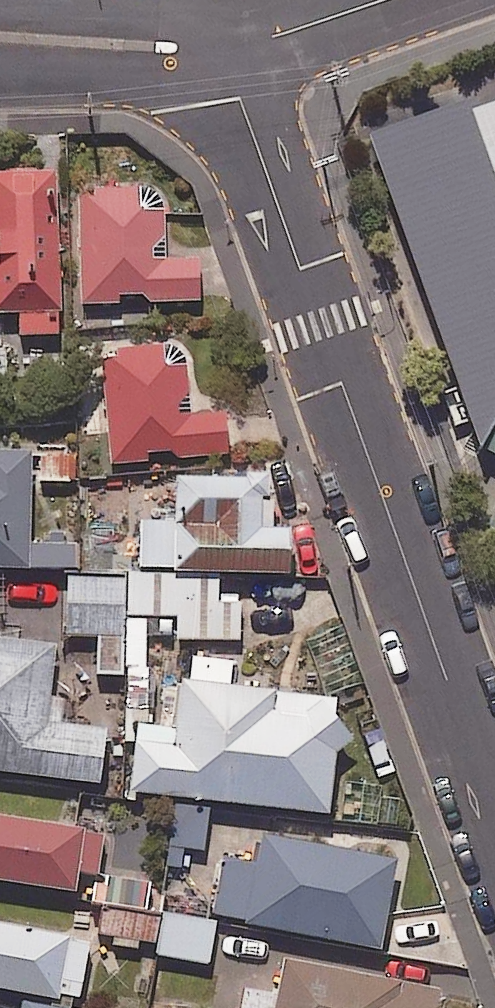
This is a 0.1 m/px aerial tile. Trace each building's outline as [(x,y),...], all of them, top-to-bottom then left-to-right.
[(468,86),(370,133),(481,450),(494,457),(494,164),(468,86)] [(0,168),(0,307),(16,306),(17,331),(57,329),(52,167),(0,168)] [(79,304),(117,303),(117,289),(146,289),(146,303),(198,302),(197,256),(163,256),(162,206),(135,206),(134,185),(78,185),(79,304)] [(158,342),(101,345),(107,457),(225,451),(223,412),(188,414),(185,362),(159,363),(158,342)] [(0,449),(0,563),(73,564),(74,539),(26,538),(27,449),(0,449)] [(257,492),(264,492),(264,469),(169,472),(172,569),(285,566),(284,523),(265,523),(258,523),(257,492)] [(128,674),(131,787),(323,808),(330,744),(350,734),(333,714),(336,692),(227,681),(230,660),(186,655),(184,676),(169,674),(163,726),(150,724),(148,639),(237,637),(235,588),(218,589),(218,573),(126,576),(128,674)] [(126,576),(66,577),(68,632),(96,632),(97,674),(128,674),(126,576)] [(0,634),(0,767),(95,777),(101,725),(58,720),(61,700),(45,698),(52,640),(0,634)] [(209,805),(176,802),(172,843),(204,847),(209,805)] [(71,887),(74,869),(95,872),(102,828),(0,812),(0,875),(71,887)] [(394,855),(257,827),(250,860),(222,855),(210,911),(376,945),(394,855)] [(106,866),(99,897),(145,907),(151,875),(106,866)] [(149,912),(105,903),(100,932),(143,940),(149,912)] [(213,918),(162,911),(156,953),(207,960),(213,918)] [(0,920),(0,984),(75,998),(87,938),(0,920)] [(283,954),(275,994),(242,987),(238,1007),(438,1007),(442,987),(283,954)] [(65,1007),(19,999),(18,1007),(65,1007)]
